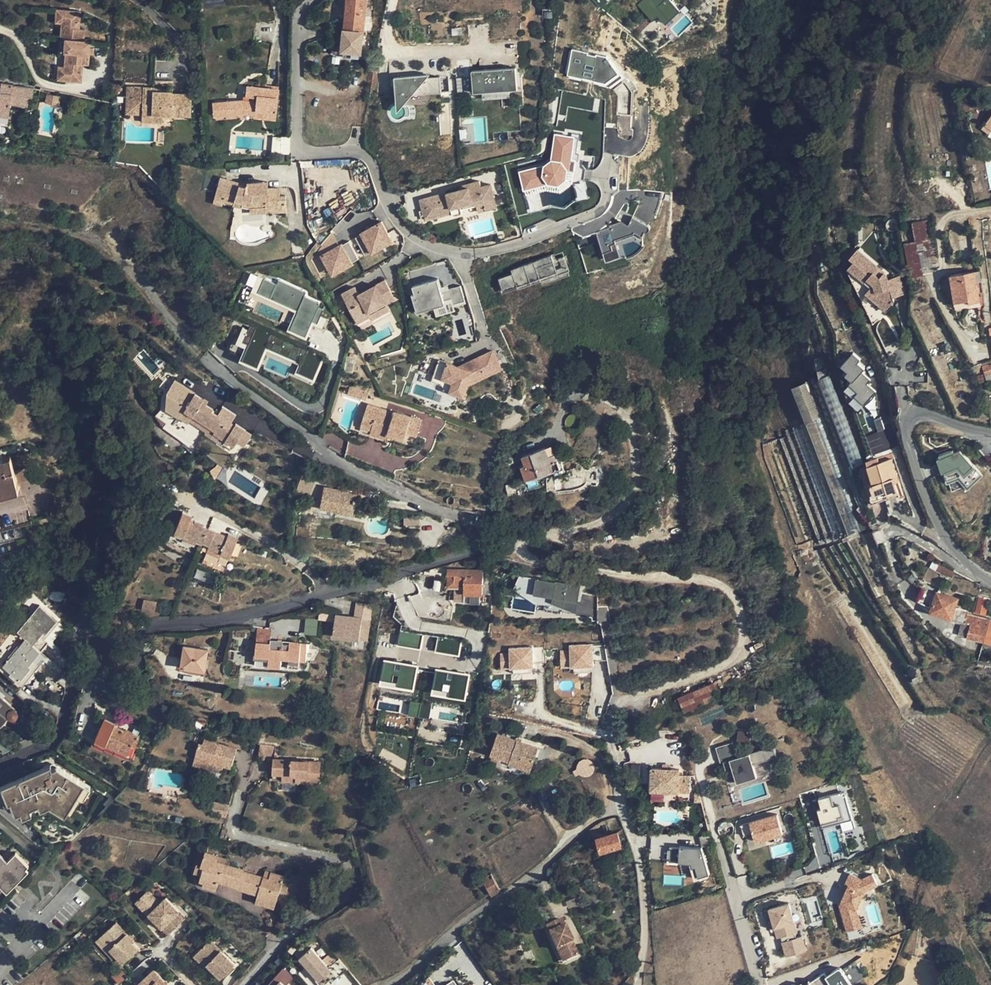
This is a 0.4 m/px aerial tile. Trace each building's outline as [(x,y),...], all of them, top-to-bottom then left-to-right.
[(365,19),(367,0),(347,0),(342,51),(362,53),(364,30),(357,29),(358,19),(365,19)] [(672,0),(642,0),(638,4),(654,20),(660,15),(668,22),(681,10),(672,0)] [(78,19),(81,19),(81,7),(64,6),(63,20),(62,36),(66,36),(85,38),(86,25),(80,24),(80,23),(78,23),(78,19)] [(364,30),(365,19),(358,19),(357,29),(364,30)] [(91,38),(85,38),(66,36),(65,48),(66,48),(90,49),(91,43),(91,38)] [(89,61),(90,49),(66,48),(65,62),(64,76),(82,77),(83,60),(89,61)] [(571,49),(568,78),(625,84),(623,100),(623,99),(619,132),(629,133),(637,72),(613,69),(615,54),(571,49)] [(519,88),(517,67),(474,71),(476,92),(519,88)] [(441,72),(397,76),(399,105),(427,103),(426,93),(443,92),(441,72)] [(23,105),(25,86),(13,85),(13,83),(1,82),(0,87),(0,115),(9,116),(10,103),(23,105)] [(34,87),(25,86),(23,105),(27,105),(29,96),(33,96),(34,87)] [(128,87),(127,96),(134,96),(134,107),(142,108),(142,114),(162,115),(189,116),(190,95),(173,94),(173,93),(163,92),(153,92),(153,88),(128,87)] [(283,91),(269,89),(250,87),(249,96),(252,96),(251,102),(247,102),(236,100),(215,102),(216,115),(246,114),(259,115),(259,110),(279,112),(283,91)] [(61,104),(63,95),(49,92),(47,101),(61,104)] [(126,114),(142,114),(142,108),(134,107),(134,96),(127,96),(126,114)] [(278,120),(279,112),(259,110),(259,115),(258,118),(278,120)] [(990,134),(990,130),(985,126),(983,129),(990,135),(990,134)] [(573,157),(576,136),(557,133),(554,158),(547,164),(522,171),(526,189),(550,182),(561,183),(568,178),(570,169),(576,170),(578,158),(573,157)] [(223,197),(222,201),(232,203),(232,207),(249,211),(251,204),(264,204),(267,212),(285,211),(285,200),(284,197),(279,197),(279,189),(266,190),(262,190),(261,183),(251,184),(249,192),(247,192),(246,188),(238,188),(238,185),(219,179),(215,195),(223,197)] [(479,180),(467,183),(468,186),(461,188),(447,192),(447,193),(440,195),(439,193),(422,198),(427,218),(452,211),(453,214),(462,211),(460,204),(472,201),(476,203),(484,201),(486,208),(496,205),(491,183),(481,186),(479,180)] [(251,184),(238,185),(238,188),(246,188),(247,192),(249,192),(251,184)] [(221,204),(222,201),(223,197),(215,195),(213,201),(221,204)] [(484,201),(476,203),(478,210),(486,208),(484,201)] [(249,213),(267,212),(264,204),(251,204),(249,211),(249,213)] [(598,230),(608,260),(626,254),(622,240),(650,231),(645,214),(598,230)] [(974,256),(969,216),(956,218),(961,258),(974,256)] [(932,237),(930,219),(913,222),(916,239),(932,237)] [(361,232),(355,236),(364,253),(371,250),(371,251),(381,246),(378,242),(390,236),(381,220),(360,231),(361,232)] [(981,228),(984,242),(990,240),(990,225),(989,226),(981,228)] [(390,236),(378,242),(381,246),(392,239),(390,236)] [(935,238),(908,242),(912,275),(920,275),(922,274),(930,265),(939,264),(935,238)] [(358,257),(348,240),(341,243),(341,242),(320,254),(329,269),(340,263),(343,267),(352,262),(351,261),(358,257)] [(877,291),(872,297),(886,310),(895,300),(894,296),(889,279),(887,273),(886,273),(881,279),(875,273),(880,267),(859,248),(852,256),(856,260),(850,266),(856,273),(872,287),(877,291)] [(497,273),(503,293),(572,272),(566,252),(497,273)] [(984,270),(982,259),(950,263),(951,275),(980,271),(984,270)] [(340,263),(329,269),(331,273),(343,267),(340,263)] [(874,322),(886,310),(872,297),(867,292),(872,287),(856,273),(850,266),(848,267),(874,322)] [(886,273),(880,267),(875,273),(881,279),(886,273)] [(290,329),(309,335),(313,322),(322,324),(329,304),(306,297),(309,290),(252,271),(246,287),(299,305),(290,329)] [(836,333),(837,362),(871,454),(893,446),(878,404),(885,402),(867,352),(830,271),(817,276),(817,292),(836,333)] [(981,280),(980,271),(951,275),(955,300),(969,298),(970,302),(980,300),(977,281),(981,280)] [(894,296),(904,293),(903,284),(901,276),(889,279),(894,296)] [(437,277),(413,285),(415,292),(412,293),(417,311),(426,309),(425,306),(451,299),(452,302),(453,305),(465,302),(460,284),(440,290),(437,277)] [(354,285),(341,292),(356,321),(368,315),(369,314),(367,311),(385,302),(394,297),(384,279),(358,293),(354,285)] [(867,292),(872,297),(877,291),(872,287),(867,292)] [(451,299),(425,306),(426,309),(426,310),(452,302),(451,299)] [(385,302),(367,311),(369,314),(368,315),(370,318),(388,308),(385,302)] [(462,366),(449,362),(444,378),(455,381),(452,390),(467,395),(471,384),(503,368),(495,350),(462,366)] [(829,375),(820,379),(853,464),(862,461),(829,375)] [(352,386),(350,393),(364,397),(366,390),(352,386)] [(191,417),(202,399),(194,394),(182,411),(191,417)] [(207,427),(215,414),(211,412),(212,409),(205,404),(206,402),(202,399),(191,417),(207,427)] [(393,433),(403,436),(405,432),(417,435),(421,422),(394,413),(394,414),(367,406),(364,418),(372,421),(370,429),(372,429),(389,434),(392,435),(393,433)] [(187,423),(189,421),(191,417),(182,411),(179,417),(187,423)] [(214,431),(222,419),(215,414),(207,427),(214,431)] [(191,417),(189,421),(205,431),(207,427),(191,417)] [(817,417),(807,421),(850,534),(860,530),(817,417)] [(361,426),(370,429),(372,421),(364,418),(361,426)] [(229,423),(222,419),(214,431),(212,433),(223,441),(234,424),(230,421),(229,423)] [(242,429),(234,424),(223,441),(222,442),(230,448),(242,429)] [(207,427),(205,431),(203,433),(209,437),(212,433),(214,431),(207,427)] [(388,438),(389,434),(372,429),(371,433),(388,438)] [(212,433),(209,437),(221,445),(222,442),(223,441),(212,433)] [(939,455),(952,490),(980,480),(967,444),(939,455)] [(546,447),(522,456),(525,464),(521,466),(526,478),(553,468),(554,470),(561,467),(555,452),(549,455),(546,447)] [(17,485),(10,456),(0,459),(0,490),(17,485)] [(892,458),(862,467),(873,502),(887,498),(886,497),(899,493),(895,480),(899,479),(892,458)] [(224,466),(218,461),(213,467),(216,470),(216,475),(217,476),(224,466)] [(297,489),(301,491),(308,494),(315,477),(303,472),(297,489)] [(332,504),(353,508),(356,494),(323,487),(320,499),(319,507),(330,510),(332,504)] [(305,512),(319,507),(320,499),(318,499),(306,506),(305,512)] [(352,514),(353,508),(332,504),(330,510),(352,514)] [(174,535),(183,538),(184,535),(191,519),(192,516),(184,512),(174,535)] [(645,527),(642,517),(631,520),(635,531),(645,527)] [(184,535),(196,540),(202,526),(203,524),(191,519),(184,535)] [(633,532),(630,523),(614,528),(617,537),(633,532)] [(203,543),(209,529),(202,526),(196,540),(203,543)] [(209,546),(215,532),(209,529),(203,543),(209,546)] [(226,537),(215,532),(209,546),(208,547),(220,552),(226,537)] [(220,552),(229,556),(237,538),(228,534),(226,537),(220,552)] [(194,544),(196,540),(184,535),(183,538),(182,539),(194,544)] [(218,557),(218,556),(220,552),(208,547),(206,552),(218,557)] [(954,570),(935,560),(929,570),(949,580),(954,570)] [(465,575),(465,585),(465,593),(481,593),(482,572),(482,569),(447,569),(447,574),(465,575)] [(492,586),(492,572),(482,572),(481,593),(492,593),(492,586)] [(447,585),(465,585),(465,575),(447,574),(447,585)] [(917,578),(912,574),(908,579),(912,583),(917,578)] [(444,578),(437,577),(435,588),(442,590),(444,578)] [(961,623),(964,624),(965,621),(972,623),(971,627),(969,636),(983,639),(988,620),(967,614),(968,611),(955,607),(958,598),(937,591),(936,594),(924,587),(918,599),(932,607),(931,610),(953,617),(952,620),(961,623)] [(989,599),(979,597),(975,611),(985,614),(989,599)] [(156,601),(144,599),(142,607),(154,609),(156,601)] [(370,604),(356,602),(354,616),(334,614),(334,620),(332,636),(366,639),(370,604)] [(17,632),(25,639),(32,645),(43,632),(45,633),(56,621),(39,606),(17,632)] [(321,614),(320,614),(319,618),(334,620),(334,614),(334,612),(321,611),(321,614)] [(971,627),(964,624),(961,623),(958,636),(968,639),(969,636),(971,627)] [(25,639),(3,665),(8,669),(20,679),(31,666),(29,664),(40,651),(32,645),(25,639)] [(282,657),(306,659),(307,642),(290,641),(290,643),(257,641),(256,655),(269,657),(268,666),(281,667),(282,657)] [(571,648),(561,649),(563,674),(596,671),(594,641),(571,643),(571,648)] [(207,649),(183,645),(180,666),(204,670),(207,649)] [(511,646),(511,652),(502,652),(502,668),(536,667),(535,645),(511,646)] [(46,657),(40,651),(29,664),(31,666),(20,679),(8,669),(6,673),(21,686),(46,657)] [(416,688),(420,664),(387,658),(383,683),(416,688)] [(467,698),(472,673),(439,667),(434,692),(467,698)] [(724,695),(718,680),(712,682),(711,683),(680,696),(686,711),(724,695)] [(0,696),(0,723),(7,716),(9,717),(10,717),(12,718),(14,717),(16,715),(16,713),(16,711),(15,708),(0,696)] [(10,717),(9,717),(7,716),(0,723),(0,724),(3,726),(10,717)] [(104,717),(94,738),(105,744),(105,742),(127,752),(131,744),(134,745),(139,735),(114,724),(114,722),(104,717)] [(81,732),(75,730),(72,734),(77,739),(81,732)] [(499,734),(492,755),(512,761),(511,764),(532,771),(540,748),(499,734)] [(193,763),(206,767),(208,763),(223,768),(224,765),(232,767),(236,749),(218,744),(212,742),(213,738),(204,736),(202,743),(199,743),(193,763)] [(717,745),(721,757),(737,752),(734,741),(717,745)] [(260,760),(273,761),(273,759),(274,759),(275,747),(261,745),(260,760)] [(773,745),(750,752),(754,764),(767,759),(777,756),(773,745)] [(757,776),(754,764),(750,752),(722,761),(726,773),(732,771),(736,783),(757,776)] [(585,758),(581,770),(592,775),(597,762),(585,758)] [(320,761),(274,759),(273,759),(273,761),(272,773),(282,773),(295,774),(295,781),(319,782),(320,761)] [(86,796),(93,786),(63,767),(55,770),(52,763),(3,783),(9,799),(16,796),(21,808),(52,796),(72,808),(82,793),(86,796)] [(222,772),(223,768),(208,763),(206,767),(222,772)] [(650,790),(690,791),(691,775),(679,774),(679,769),(652,768),(650,790)] [(729,785),(736,783),(732,771),(726,773),(729,785)] [(693,775),(691,775),(690,791),(689,801),(698,802),(698,791),(693,775)] [(826,832),(856,824),(846,789),(817,797),(826,832)] [(173,808),(173,804),(175,795),(165,794),(163,806),(173,808)] [(184,797),(175,795),(173,804),(182,806),(184,797)] [(228,816),(230,804),(216,801),(213,813),(228,816)] [(752,818),(756,840),(784,835),(781,813),(752,818)] [(746,833),(754,830),(750,821),(743,824),(746,833)] [(617,831),(597,837),(601,850),(621,845),(617,831)] [(672,862),(681,861),(680,845),(670,846),(672,862)] [(681,845),(681,867),(694,867),(695,875),(708,875),(707,845),(681,845)] [(205,850),(200,865),(202,865),(201,869),(202,869),(211,868),(217,865),(219,863),(215,862),(217,854),(205,850)] [(10,881),(16,874),(27,863),(14,851),(6,858),(4,860),(0,856),(0,878),(1,877),(8,883),(10,881)] [(219,863),(224,859),(225,857),(217,854),(215,862),(219,863)] [(222,864),(219,863),(217,865),(211,868),(202,869),(201,869),(200,873),(198,878),(203,880),(216,884),(218,880),(236,886),(242,867),(223,861),(222,864)] [(256,895),(255,898),(273,904),(277,890),(280,881),(282,876),(268,871),(266,878),(260,876),(242,869),(236,888),(256,895)] [(263,869),(260,876),(266,878),(268,871),(263,869)] [(835,882),(851,930),(867,925),(857,893),(880,886),(875,869),(835,882)] [(493,872),(484,877),(494,895),(503,890),(493,872)] [(20,878),(16,874),(10,881),(14,884),(20,878)] [(215,888),(216,884),(203,880),(201,884),(215,888)] [(286,883),(280,881),(277,890),(283,892),(286,883)] [(163,902),(151,890),(139,902),(170,934),(188,917),(168,896),(163,902)] [(271,908),(273,904),(255,898),(253,902),(271,908)] [(787,955),(809,949),(804,933),(800,934),(791,901),(769,907),(777,937),(782,936),(787,955)] [(131,936),(134,934),(119,919),(98,939),(115,957),(118,956),(125,963),(142,947),(131,936)] [(562,919),(547,926),(557,950),(562,948),(569,961),(580,956),(562,919)] [(207,942),(203,938),(193,949),(197,952),(207,942)] [(197,952),(194,955),(205,966),(207,964),(222,977),(235,964),(213,943),(211,946),(207,942),(197,952)] [(333,969),(314,946),(301,957),(321,980),(333,969)] [(562,948),(557,950),(564,963),(569,961),(562,948)] [(852,981),(841,962),(803,984),(846,984),(852,981)] [(155,970),(137,984),(163,984),(165,982),(155,970)]
